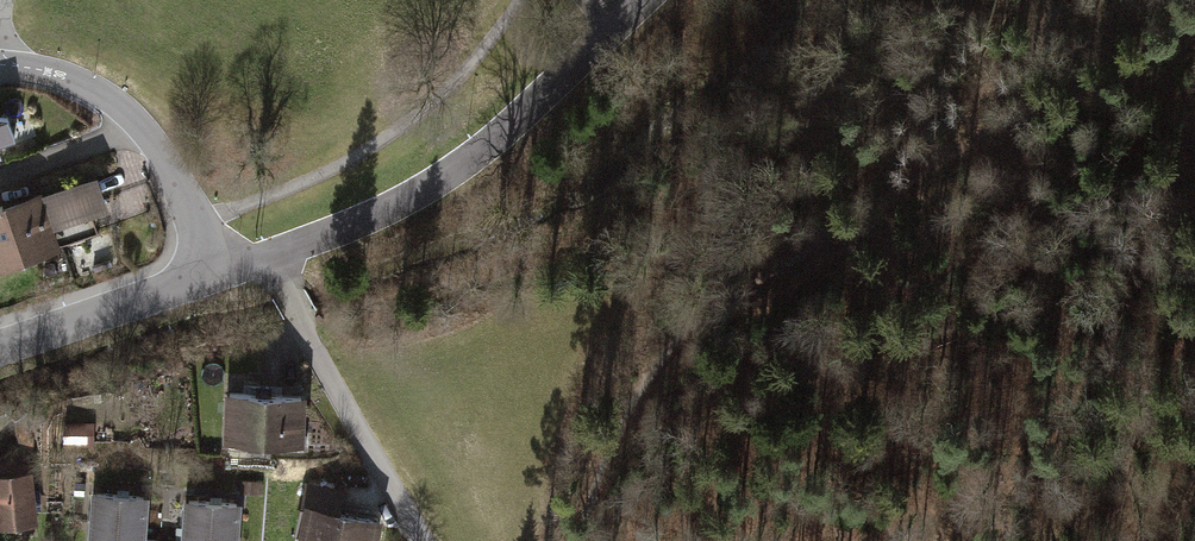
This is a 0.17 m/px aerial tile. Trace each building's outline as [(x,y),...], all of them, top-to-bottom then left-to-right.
[(19,137),(12,115),(0,114),(0,144),(19,137)] [(63,248),(62,245),(101,231),(93,209),(56,222),(44,191),(0,207),(0,270),(63,248)] [(304,441),(306,388),(222,386),(220,439),(304,441)] [(0,454),(0,472),(29,467),(24,415),(14,407),(0,410),(0,416),(7,414),(14,419),(17,452),(0,454)] [(65,440),(86,440),(87,423),(65,422),(65,440)] [(34,524),(29,467),(0,472),(0,527),(34,524)] [(261,492),(262,480),(243,478),(241,491),(261,492)] [(381,518),(340,511),(344,489),(306,483),(296,540),(377,540),(381,518)] [(162,540),(145,540),(148,492),(87,488),(84,540),(162,540)] [(243,497),(184,493),(181,540),(240,540),(243,497)]
